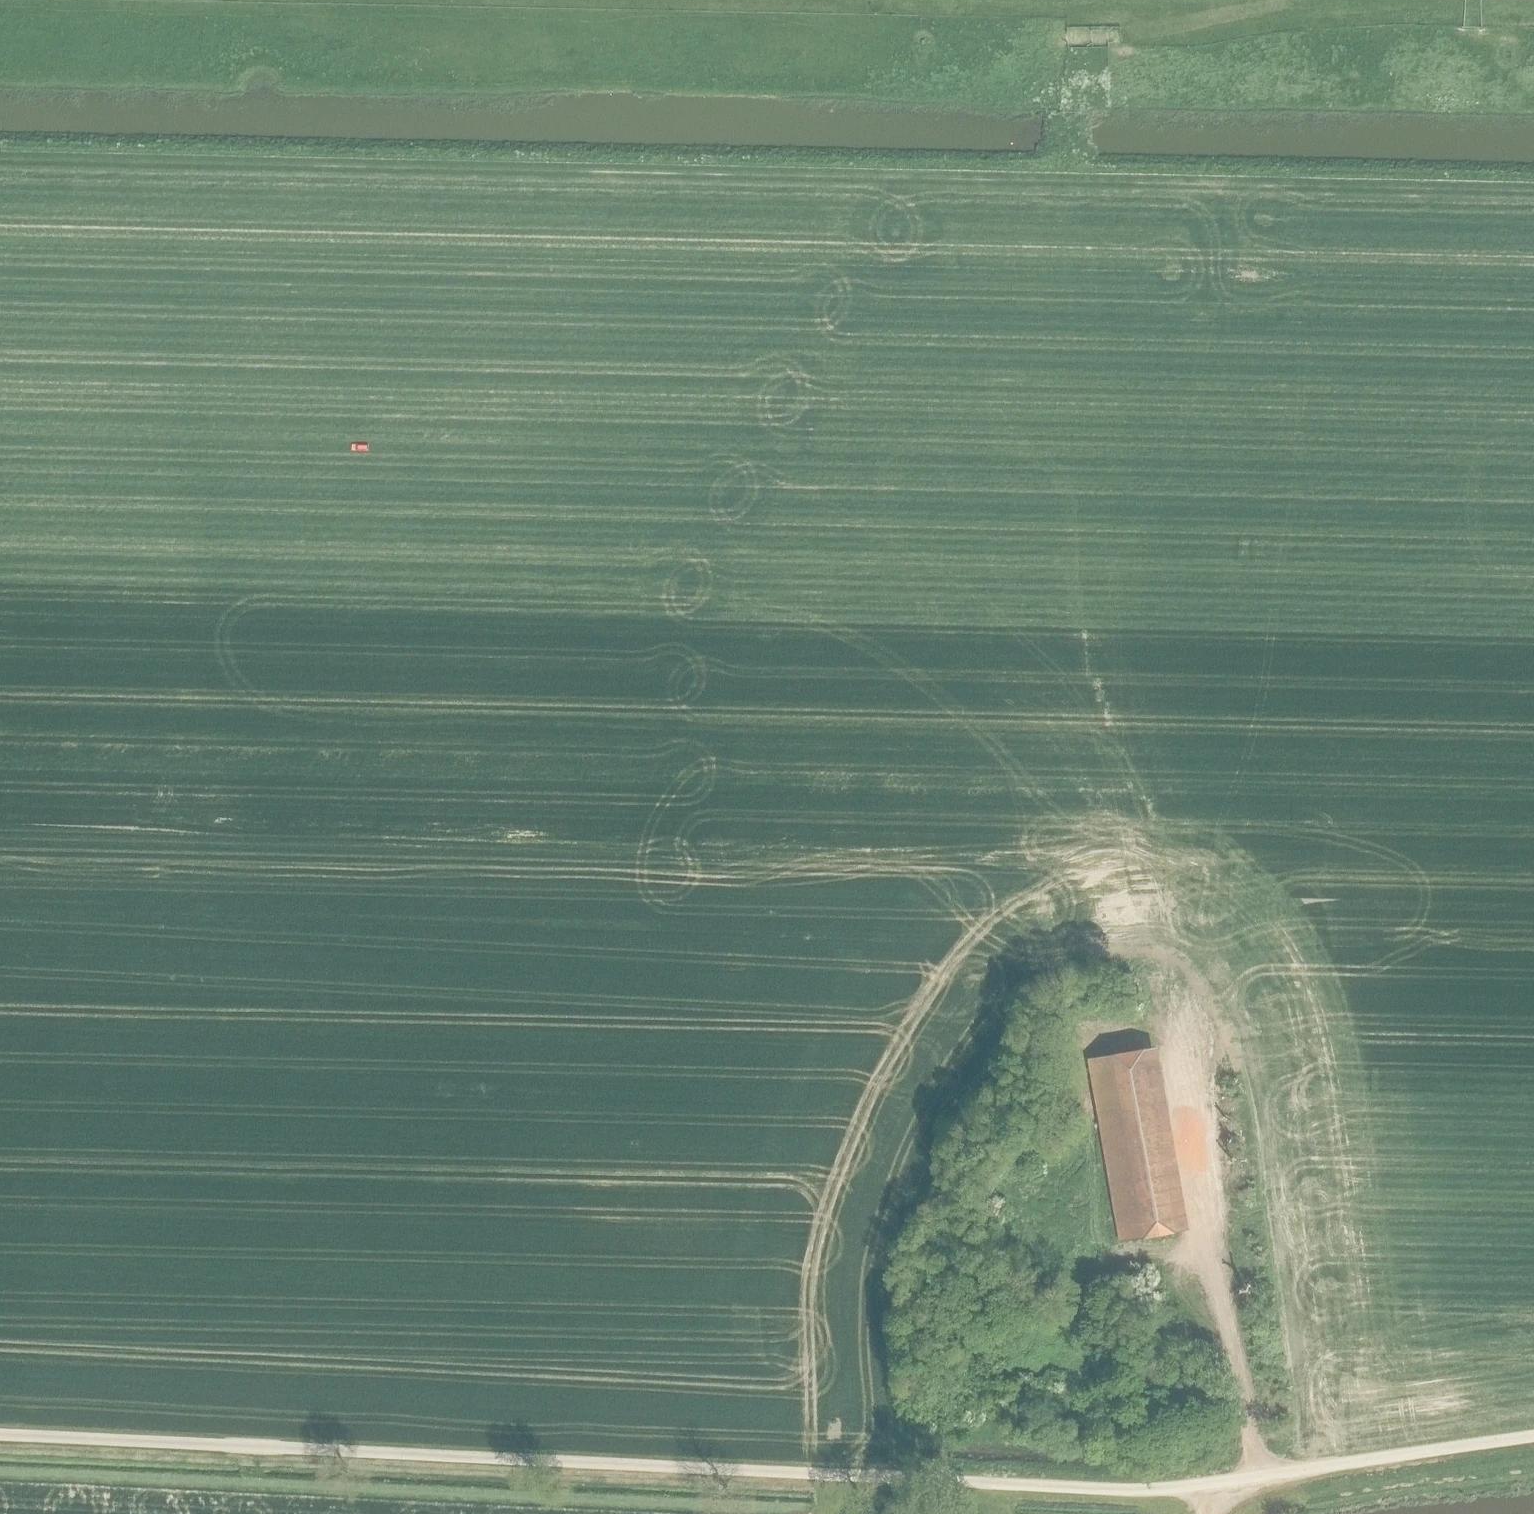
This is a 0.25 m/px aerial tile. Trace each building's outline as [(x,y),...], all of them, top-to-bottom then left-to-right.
[(1157,1048),(1087,1061),(1106,1164),(1120,1242),(1120,1243),(1190,1230),(1157,1048)]
